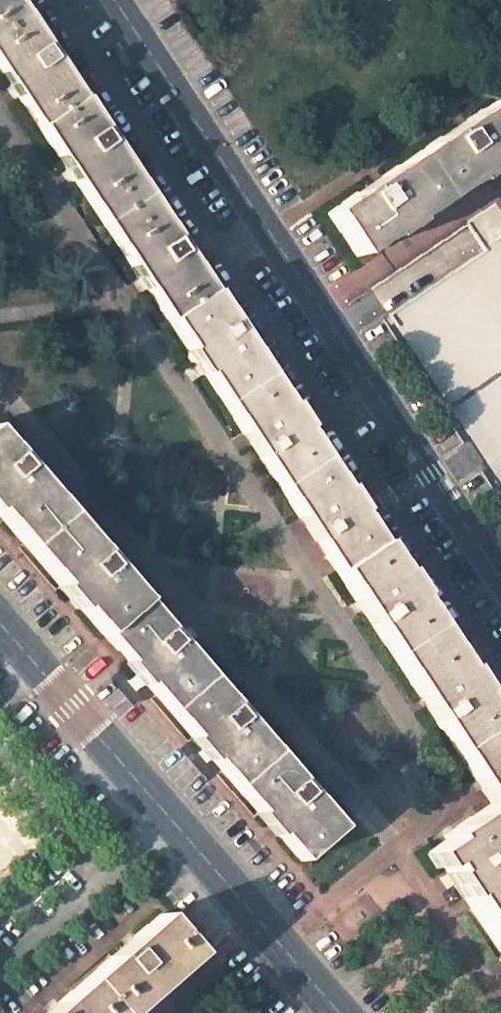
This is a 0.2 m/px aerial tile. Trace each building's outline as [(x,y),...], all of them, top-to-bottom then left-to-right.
[(491,870),(498,865),(484,843),(500,832),(500,737),(455,668),(368,536),(348,505),(295,424),(236,335),(199,280),(129,173),(51,55),(15,0),(0,0),(0,70),(483,804),(433,837),(437,844),(418,856),(432,877),(500,983),(500,885),(491,870)] [(324,212),(351,256),(391,231),(497,161),(500,158),(500,115),(493,103),(324,212)] [(500,490),(500,241),(387,314),(500,490)] [(168,626),(0,422),(0,505),(40,553),(69,589),(121,652),(142,677),(205,753),(284,849),(295,863),(335,829),(168,626)] [(196,954),(162,914),(46,1012),(127,1012),(175,972),(196,954)]
